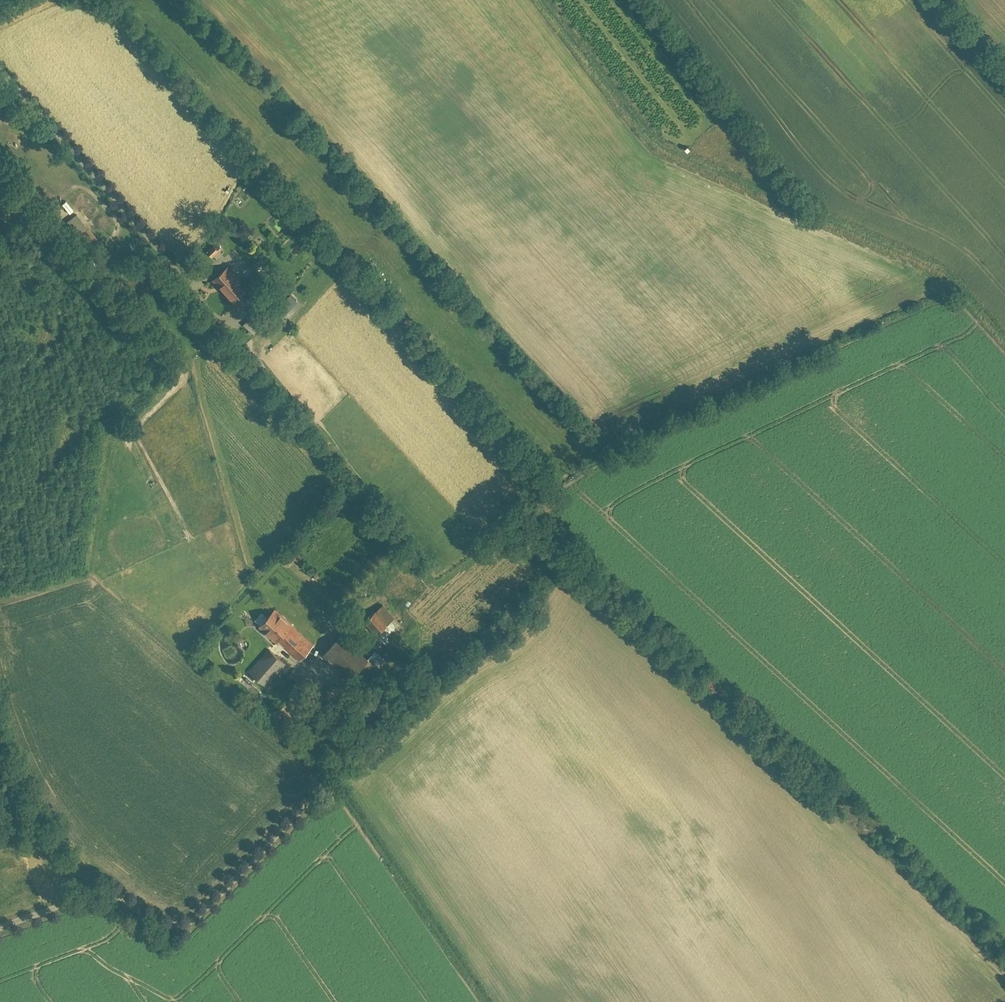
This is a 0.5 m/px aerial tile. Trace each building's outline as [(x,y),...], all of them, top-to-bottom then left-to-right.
[(76,235),(83,243),(93,235),(75,212),(61,222),(73,238),(76,235)] [(212,278),(237,306),(268,279),(257,267),(244,280),(229,263),(212,278)] [(274,609),(259,627),(299,660),(314,643),(274,609)] [(376,609),(364,619),(390,649),(409,633),(395,616),(388,622),(376,609)] [(339,636),(325,652),(361,685),(375,669),(339,636)] [(271,648),(249,673),(267,689),(289,664),(271,648)] [(366,656),(378,667),(385,660),(373,648),(366,656)]
